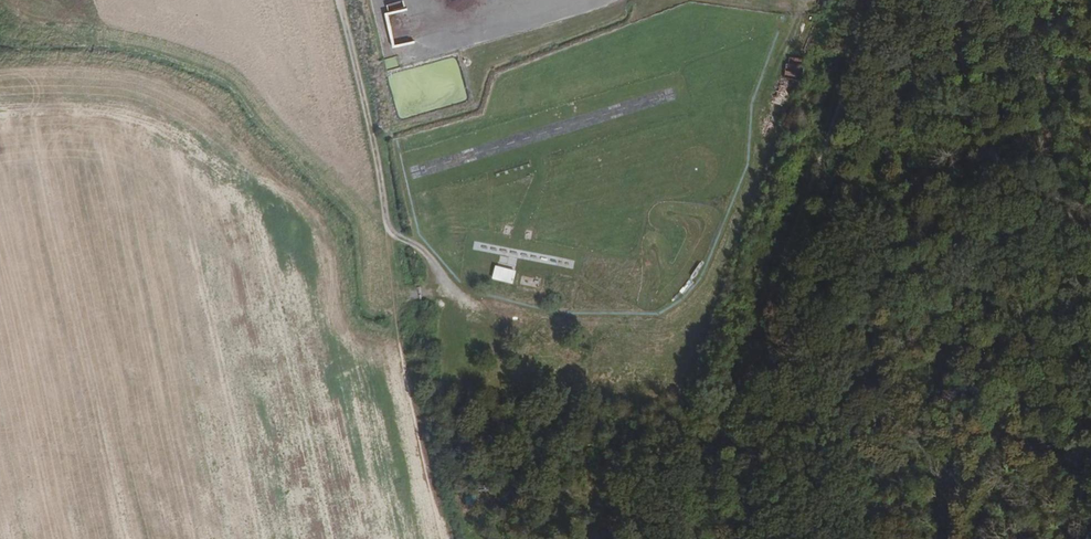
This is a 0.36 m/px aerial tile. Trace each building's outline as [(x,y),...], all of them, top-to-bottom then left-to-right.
[(399,3),(393,5),(399,38),(406,36),(399,3)] [(396,57),(386,59),(387,67),(398,65),(396,57)] [(494,279),(516,284),(519,271),(497,266),(494,279)]
